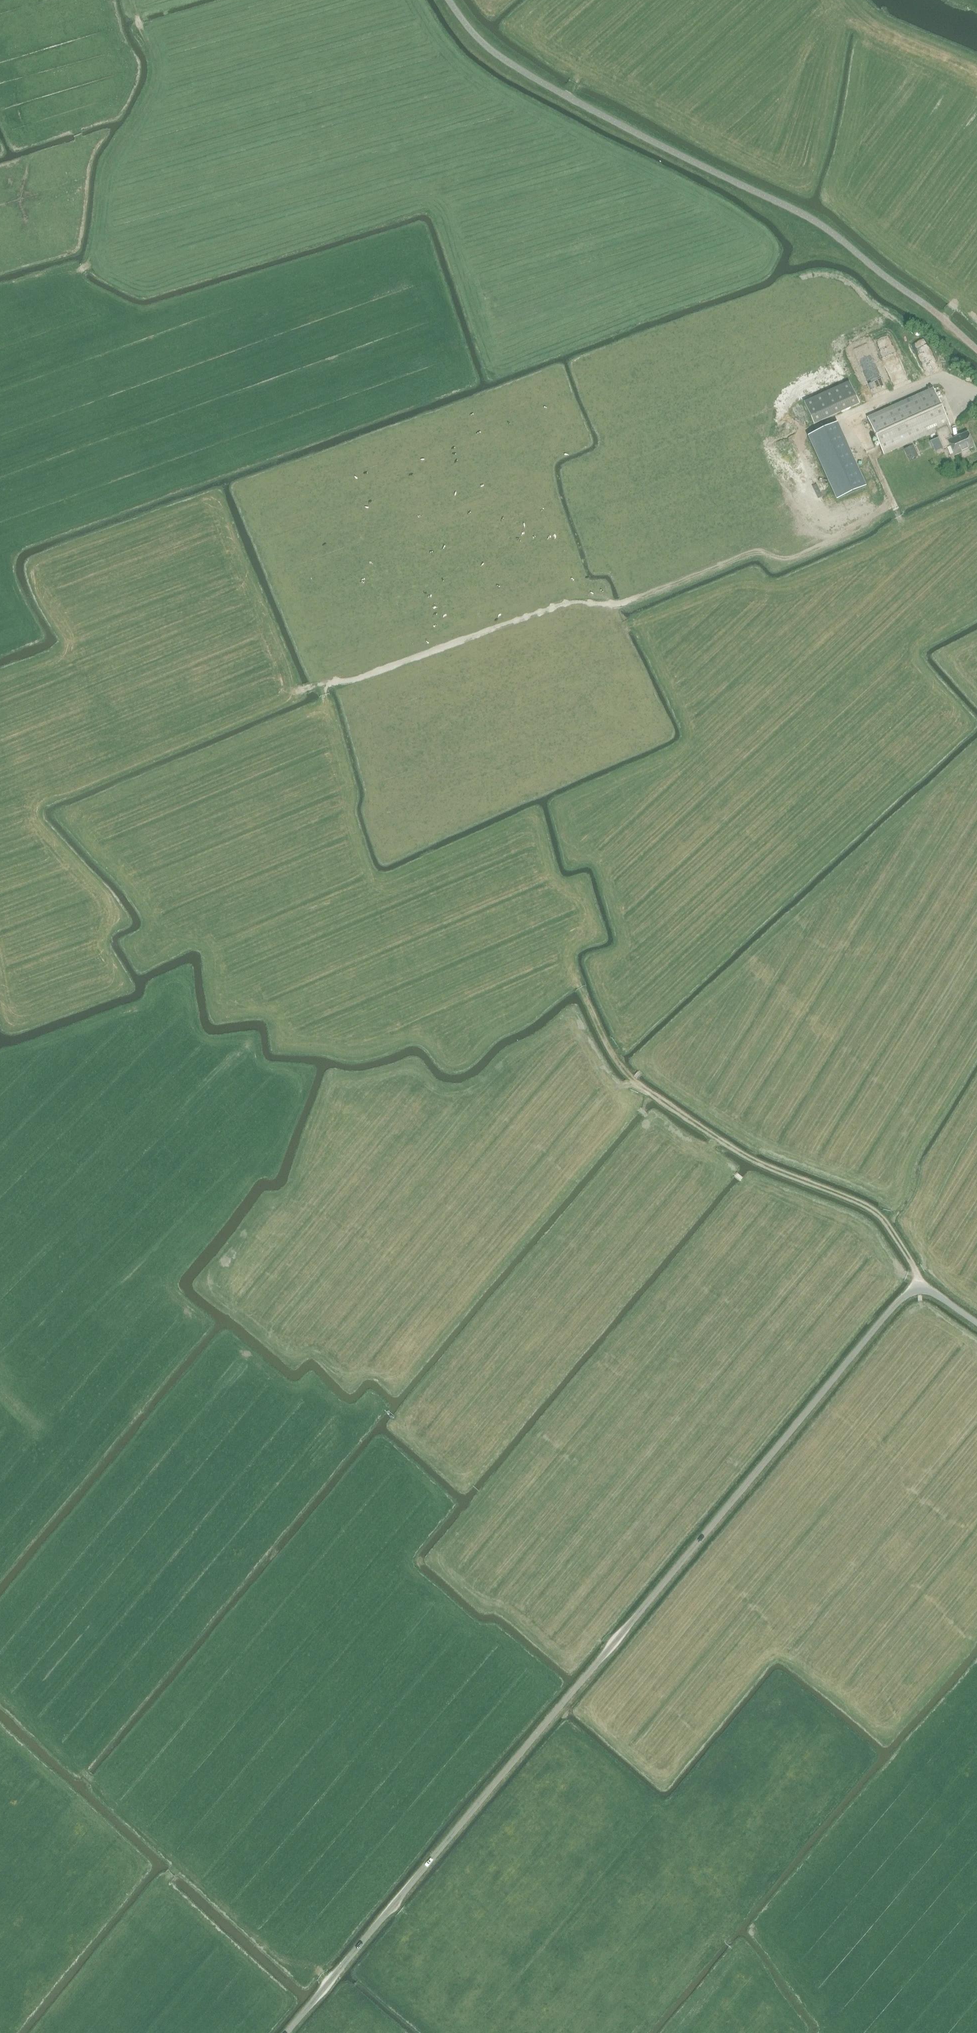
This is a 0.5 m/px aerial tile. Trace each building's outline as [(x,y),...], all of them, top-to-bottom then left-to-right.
[(804,402),(808,411),(814,424),(860,404),(850,382),(804,402)] [(968,450),(974,447),(967,433),(953,439),(947,427),(950,426),(933,388),(867,417),(883,455),(925,436),(926,437),(936,432),(943,449),(950,446),(954,456),(962,452),(963,455),(969,453),(968,450)] [(815,433),(810,435),(838,499),(866,487),(857,467),(837,423),(815,433)] [(918,456),(913,445),(904,450),(909,460),(918,456)]
